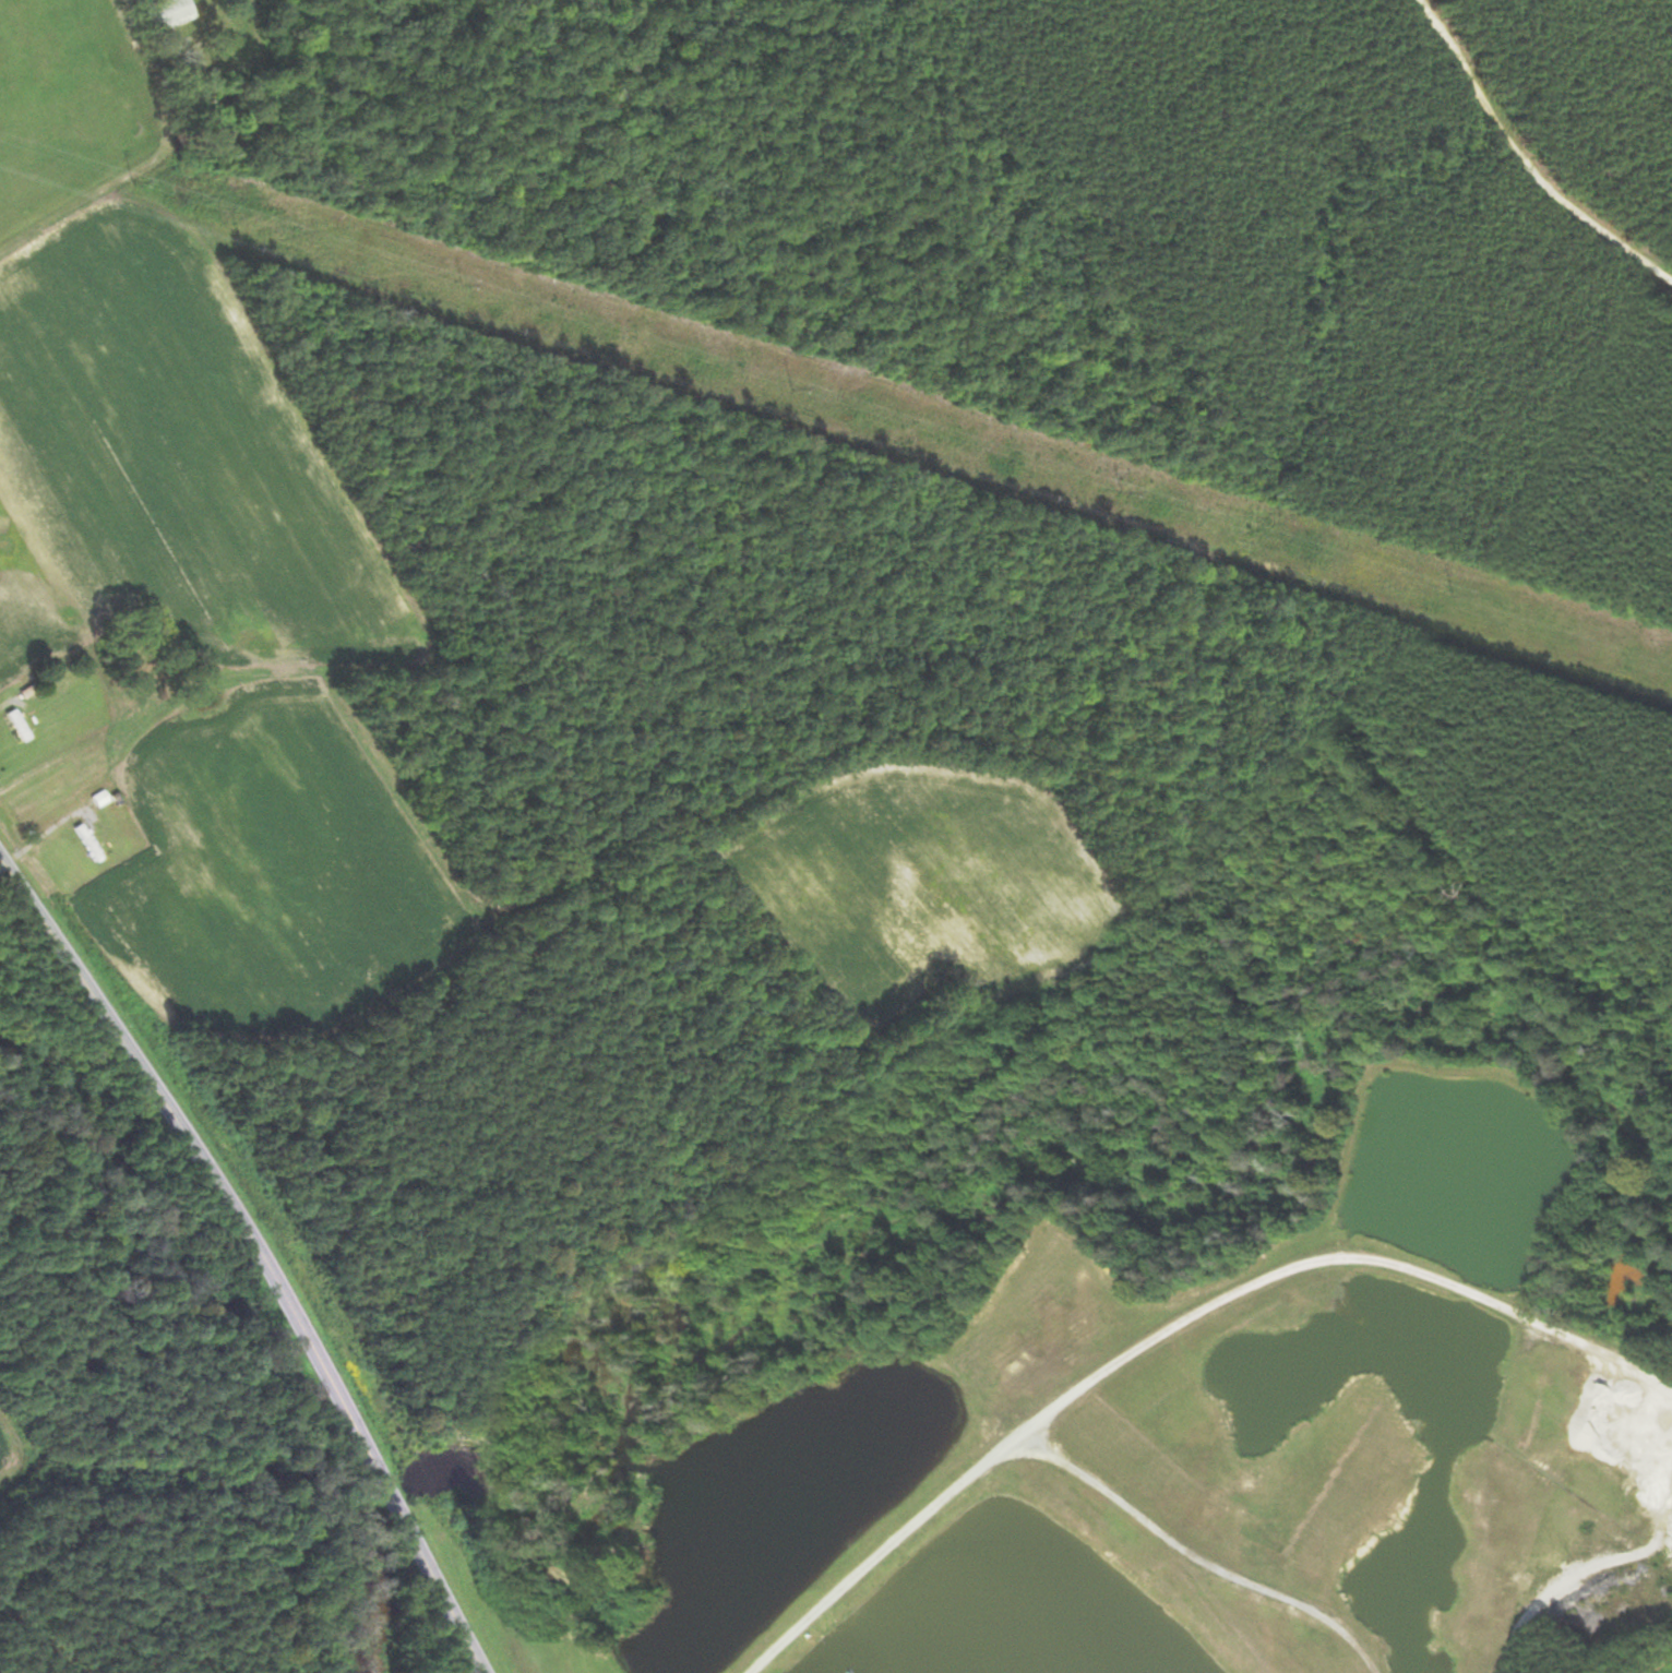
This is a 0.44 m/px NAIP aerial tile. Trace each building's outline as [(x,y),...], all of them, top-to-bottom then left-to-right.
[(151,33),(191,19),(184,0),(159,0),(141,6),(151,33)] [(4,715),(20,743),(28,738),(11,711),(4,715)] [(74,829),(90,863),(97,860),(81,825),(74,829)]
